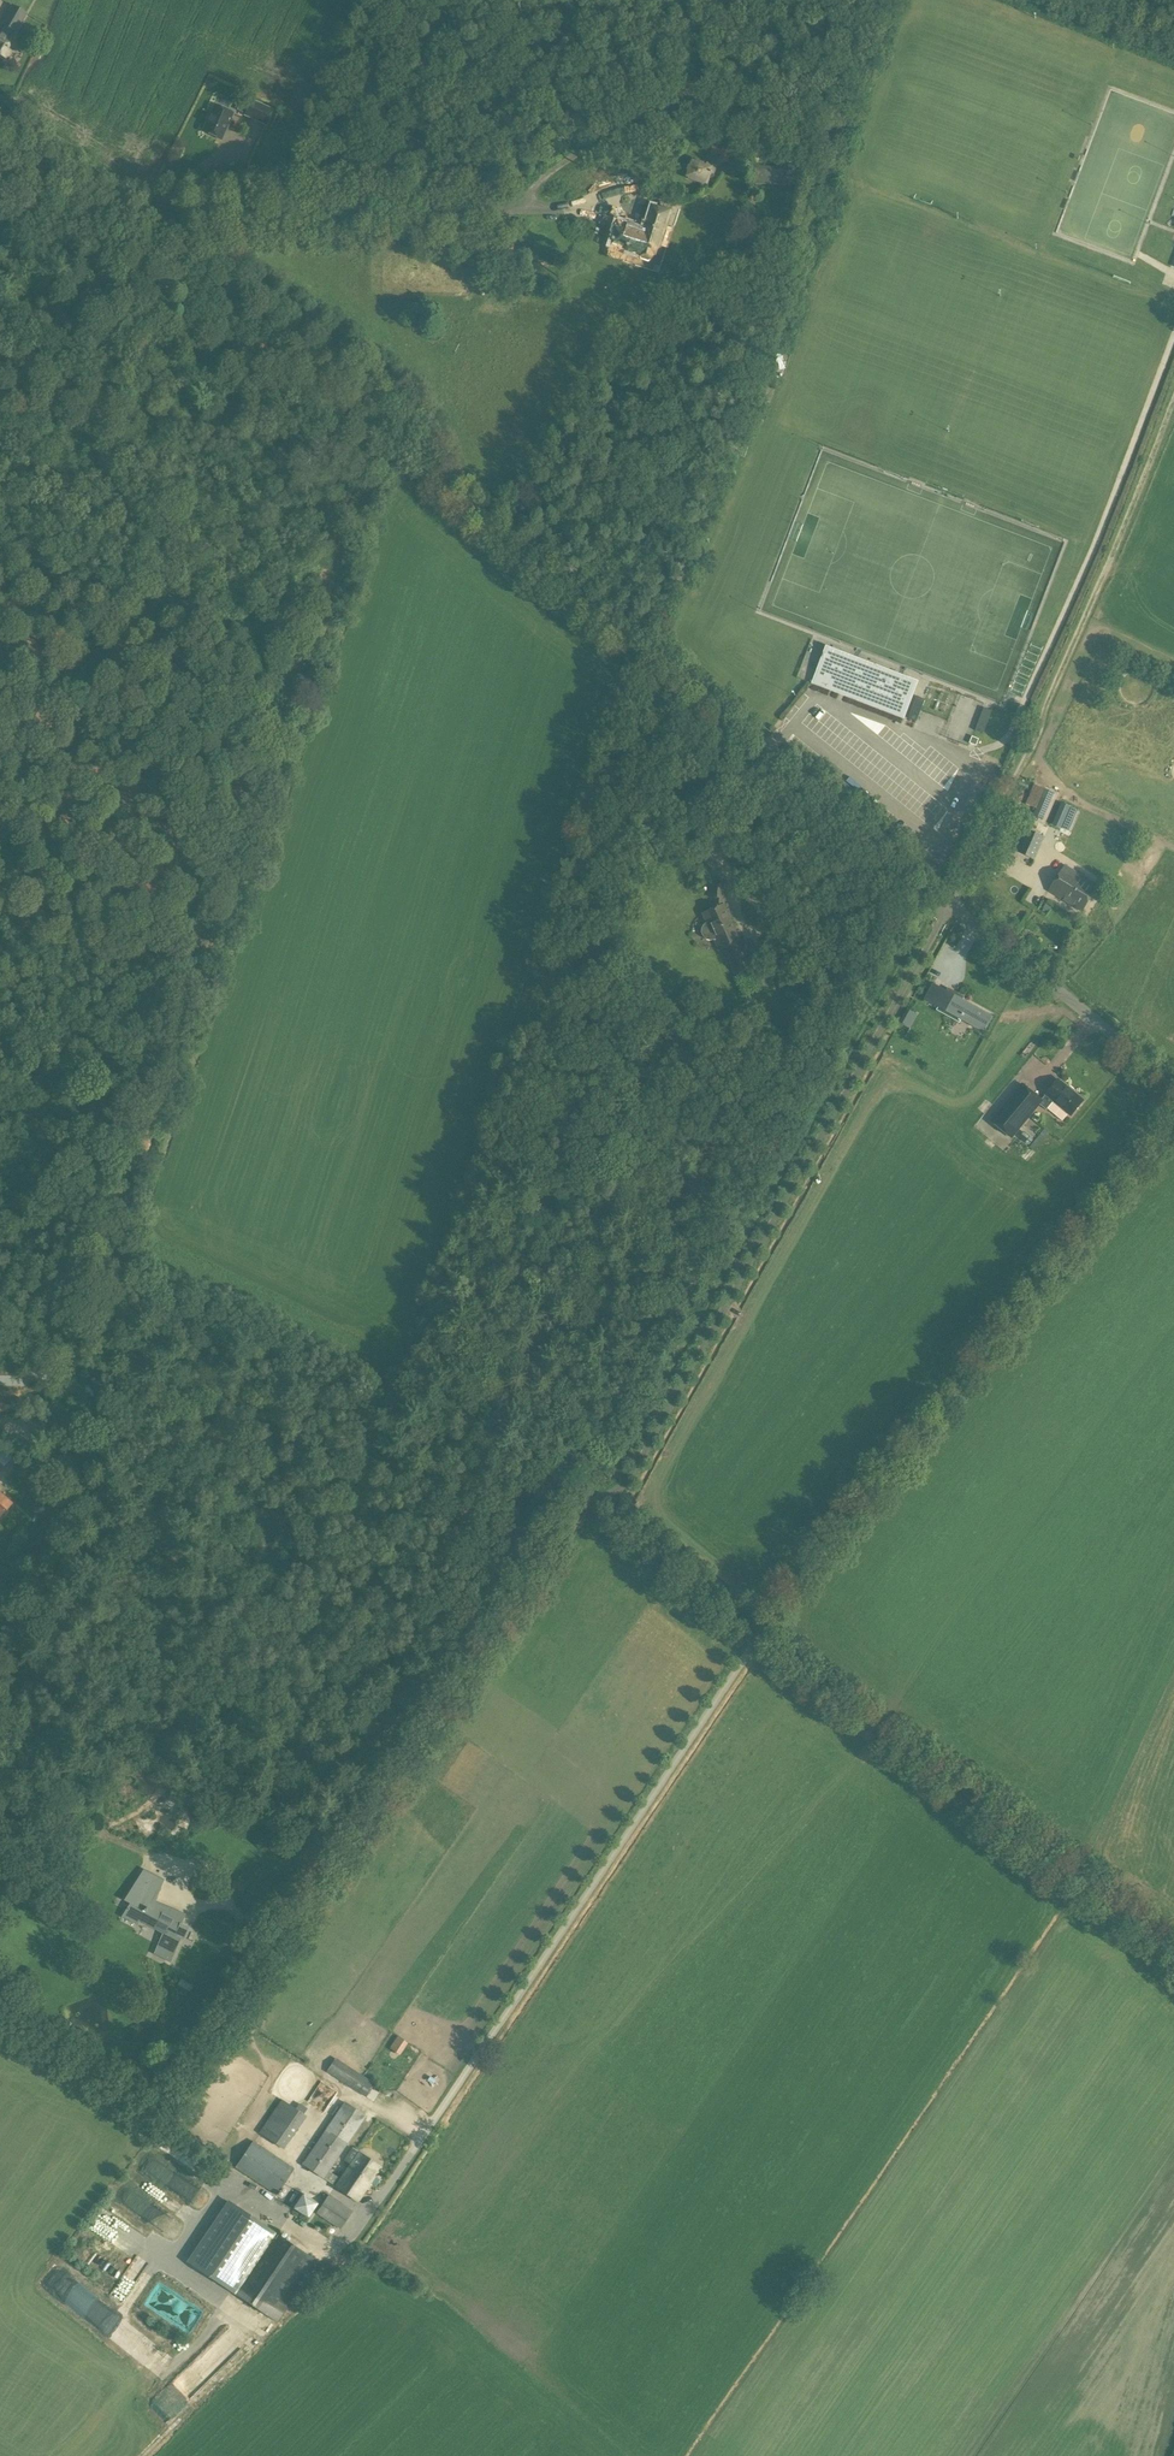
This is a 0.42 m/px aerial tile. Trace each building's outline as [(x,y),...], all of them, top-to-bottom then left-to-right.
[(27,15),(13,7),(2,25),(6,27),(1,34),(0,34),(0,57),(7,61),(12,53),(7,51),(13,42),(5,37),(10,29),(16,33),(27,15)] [(703,97),(707,82),(687,76),(682,90),(703,97)] [(272,111),(251,102),(245,116),(266,125),(272,111)] [(205,124),(207,125),(203,133),(221,141),(233,114),(215,106),(211,116),(209,115),(205,124)] [(728,163),(732,150),(724,147),(719,160),(728,163)] [(706,167),(693,162),(688,179),(707,185),(711,173),(714,174),(717,166),(707,163),(706,167)] [(671,214),(673,207),(658,202),(656,208),(652,206),(644,230),(618,222),(617,227),(614,226),(612,233),(614,233),(609,247),(611,248),(608,257),(623,262),(626,250),(639,254),(639,258),(648,261),(652,258),(655,250),(659,251),(661,247),(658,246),(668,213),(671,214)] [(858,661),(826,649),(824,654),(823,654),(822,658),(813,684),(904,718),(917,684),(897,676),(895,682),(856,667),(858,661)] [(909,719),(917,722),(925,700),(917,697),(909,719)] [(975,730),(983,734),(992,711),(984,708),(975,730)] [(972,736),(969,743),(975,745),(976,746),(979,739),(972,736)] [(1039,804),(1034,816),(1041,819),(1050,799),(1038,794),(1037,793),(1033,802),(1039,804)] [(1062,803),(1053,824),(1062,828),(1071,807),(1062,803)] [(1034,859),(1043,837),(1028,830),(1018,852),(1034,859)] [(1082,912),(1098,886),(1065,866),(1049,891),(1082,912)] [(740,941),(724,904),(724,898),(725,898),(726,883),(711,881),(710,897),(715,898),(714,908),(708,911),(708,913),(706,914),(710,921),(707,923),(704,925),(702,928),(702,933),(703,937),(707,940),(711,940),(715,940),(719,950),(727,947),(734,963),(731,964),(736,976),(751,969),(749,961),(746,962),(737,942),(740,941)] [(993,1016),(934,984),(925,1001),(984,1033),(993,1016)] [(907,1008),(900,1022),(907,1026),(915,1013),(907,1008)] [(735,1063),(737,1053),(738,1049),(723,1046),(722,1048),(720,1060),(735,1063)] [(992,1122),(1012,1138),(1039,1104),(1047,1110),(1054,1102),(1071,1116),(1084,1101),(1059,1080),(1046,1095),(1042,1100),(1023,1085),(992,1122)] [(1030,1137),(1024,1132),(1020,1138),(1025,1142),(1030,1137)] [(12,1504),(0,1493),(0,1517),(12,1504)] [(166,1909),(165,1911),(160,1908),(161,1906),(155,1904),(164,1882),(145,1872),(126,1901),(132,1905),(125,1917),(139,1924),(141,1920),(156,1929),(159,1924),(167,1928),(157,1953),(172,1961),(179,1945),(178,1944),(181,1939),(184,1940),(189,1928),(182,1925),(186,1917),(166,1909)] [(400,2055),(408,2042),(397,2035),(389,2048),(400,2055)] [(366,2096),(374,2084),(335,2059),(327,2071),(366,2096)] [(306,2117),(282,2101),(261,2133),(284,2149),(306,2117)] [(340,2179),(329,2171),(365,2116),(344,2102),(303,2164),(324,2178),(336,2186),(358,2201),(380,2167),(353,2149),(345,2160),(350,2164),(340,2179)] [(276,2194),(293,2169),(253,2142),(236,2168),(276,2194)] [(308,2218),(318,2203),(303,2192),(293,2207),(308,2218)] [(340,2228),(349,2215),(352,2210),(328,2195),(317,2213),(340,2228)] [(192,2264),(228,2288),(268,2229),(232,2204),(192,2264)] [(278,2322),(318,2262),(268,2229),(228,2288),(278,2322)]
